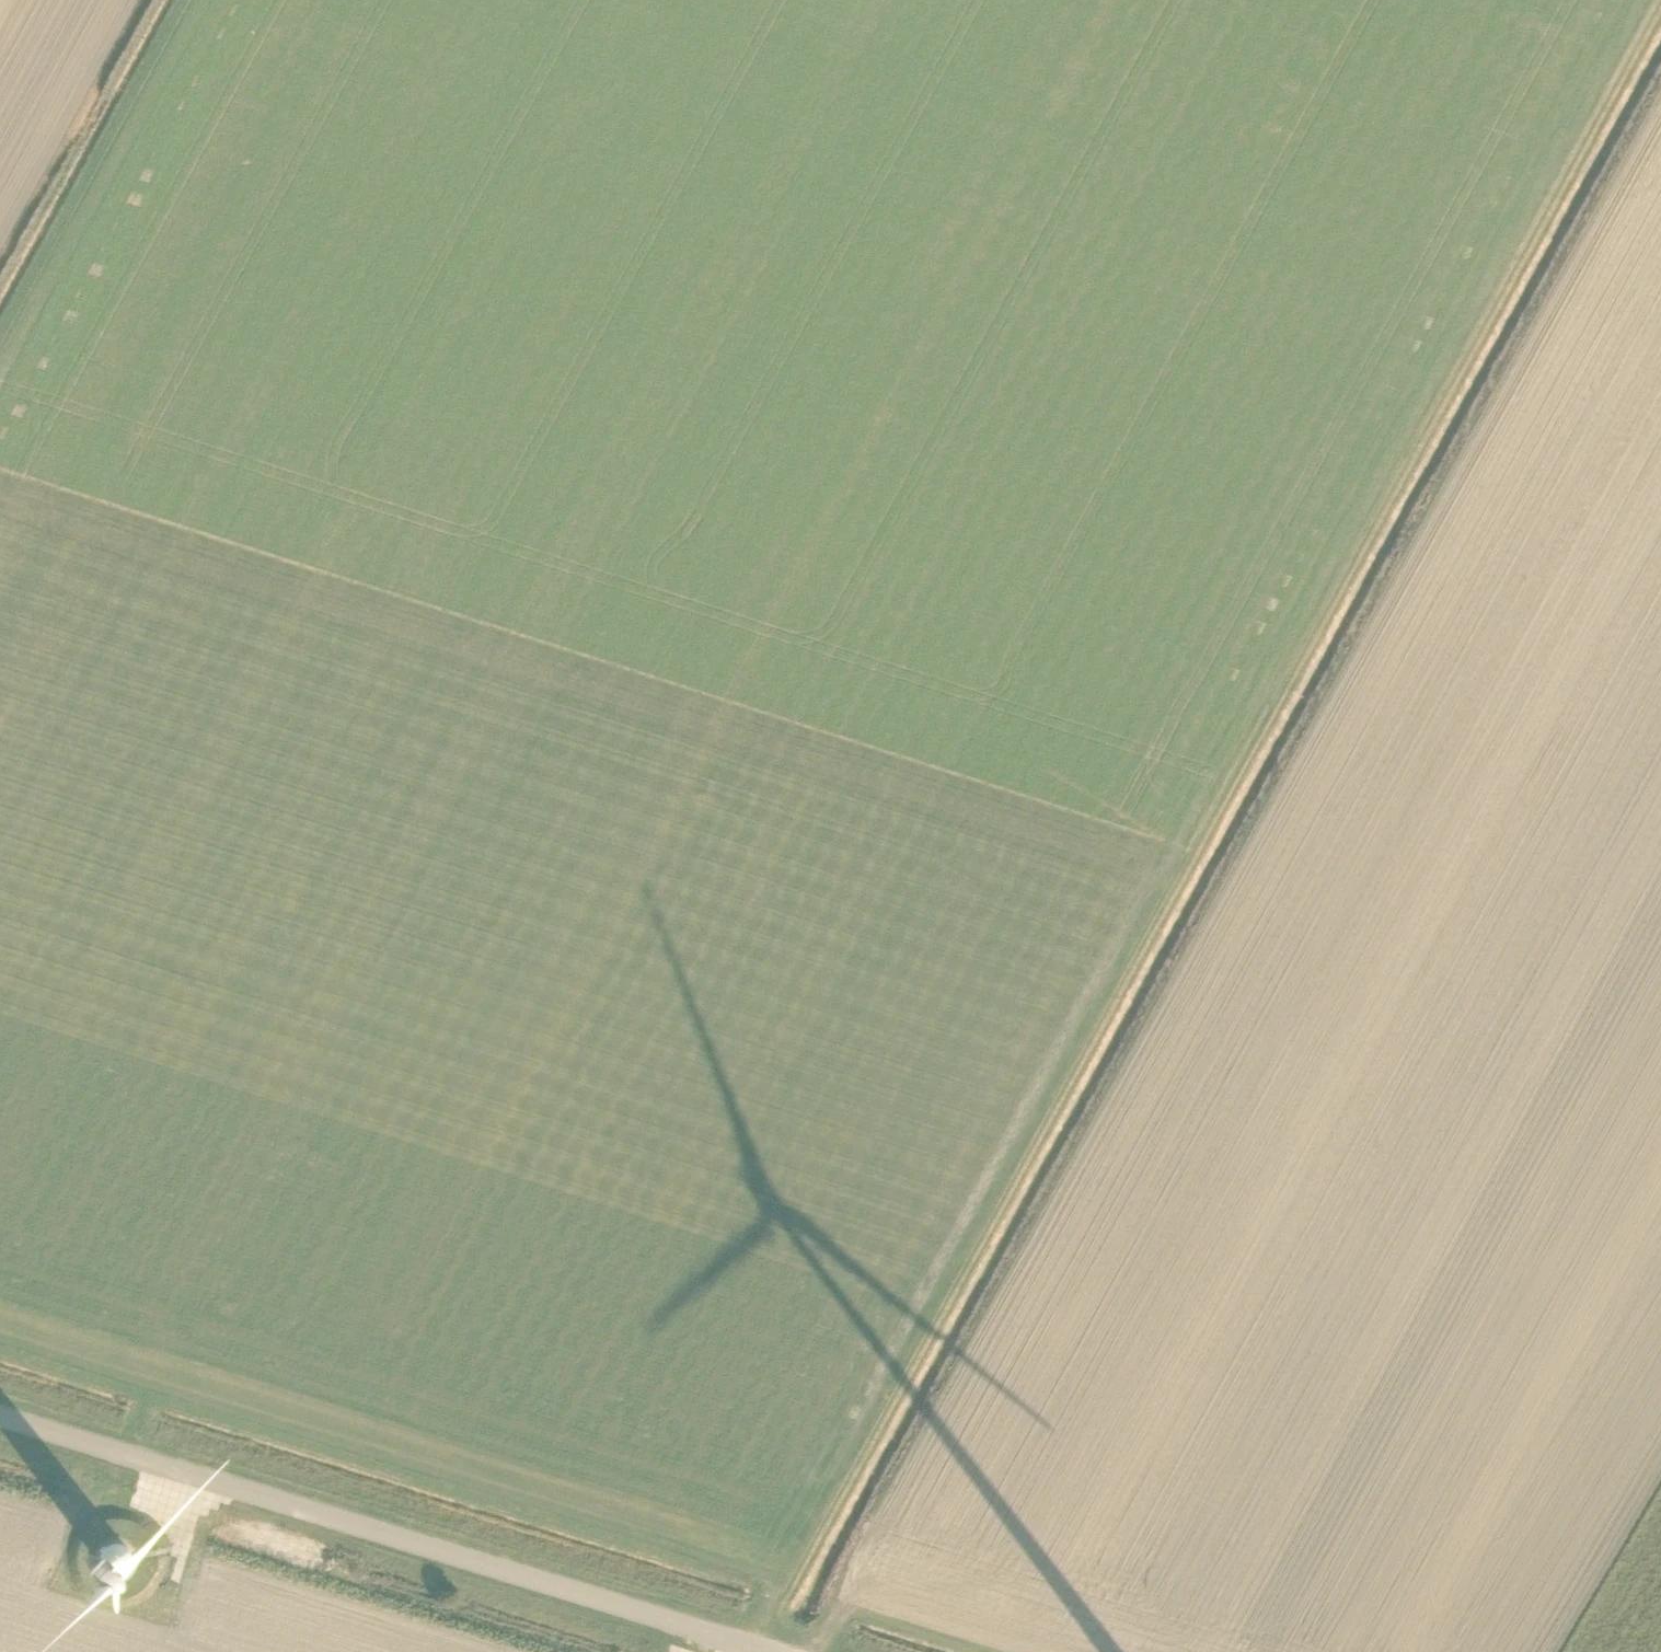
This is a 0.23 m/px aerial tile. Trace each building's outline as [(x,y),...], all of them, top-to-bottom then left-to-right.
[(100,1559),(100,1561),(101,1564),(101,1566),(102,1568),(104,1570),(105,1572),(107,1574),(109,1575),(111,1576),(113,1577),(116,1577),(118,1577),(121,1577),(123,1576),(125,1575),(127,1573),(129,1572),(131,1570),(132,1568),(133,1566),(133,1563),(134,1561),(134,1559),(133,1558),(133,1555),(132,1553),(131,1551),(129,1549),(128,1547),(126,1546),(123,1545),(121,1544),(119,1544),(116,1544),(114,1544),(112,1544),(109,1545),(107,1547),(105,1548),(104,1550),(102,1552),(101,1554),(101,1556),(100,1559)]
